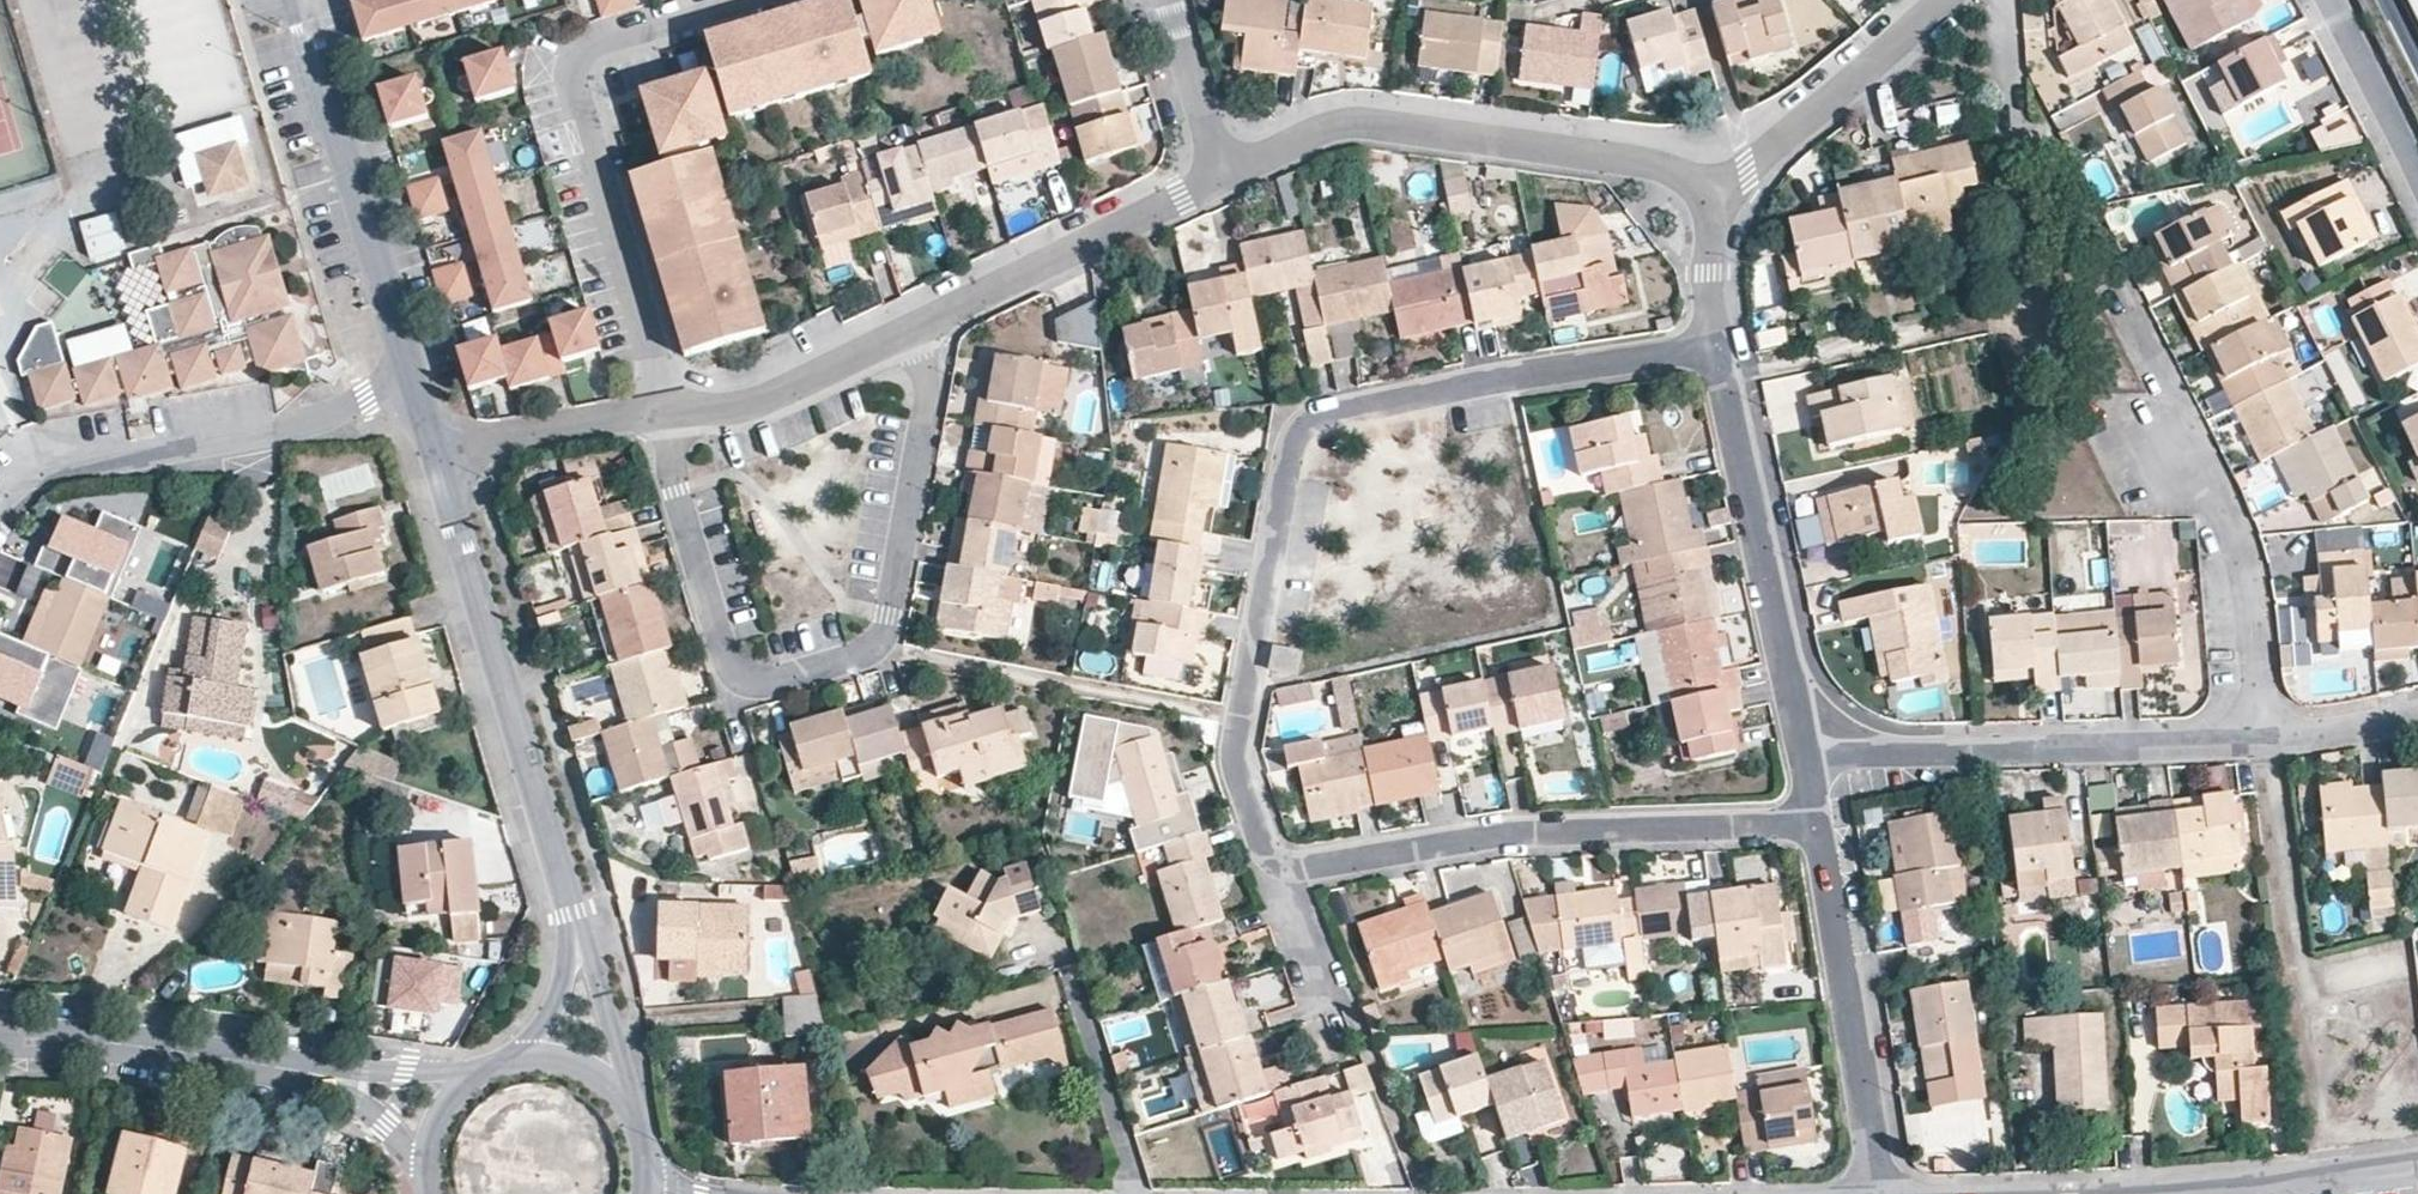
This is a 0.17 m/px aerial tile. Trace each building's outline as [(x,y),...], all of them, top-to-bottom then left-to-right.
[(126,153),(79,0),(0,0),(0,191),(126,153)] [(352,9),(364,45),(378,40),(509,0),(384,0),(352,9)] [(603,21),(631,13),(627,0),(595,0),(603,21)] [(895,14),(859,24),(851,0),(834,0),(709,38),(734,119),(874,76),(864,44),(872,41),(879,59),(938,40),(926,0),(890,0),(895,14)] [(1030,6),(1045,57),(1051,55),(1087,46),(1092,43),(1083,12),(1091,9),(1089,0),(1048,0),(1030,6)] [(1298,37),(1276,34),(1281,0),(1220,0),(1216,34),(1239,37),(1237,69),(1294,76),(1296,51),(1298,37)] [(1308,0),(1302,0),(1298,37),(1296,51),(1359,62),(1366,10),(1308,0)] [(1713,1),(1730,64),(1787,48),(1773,0),(1717,0),(1713,1)] [(2081,47),(2059,58),(2070,78),(2131,45),(2108,0),(2056,0),(2081,47)] [(2190,44),(2253,10),(2247,0),(2166,0),(2190,44)] [(1694,9),(1625,26),(1644,87),(1710,71),(1694,9)] [(1577,35),(1523,27),(1518,76),(1589,88),(1598,16),(1581,15),(1577,35)] [(1477,23),(1419,17),(1414,68),(1472,74),(1477,23)] [(2137,32),(2151,63),(2164,57),(2150,26),(2137,32)] [(2261,34),(2217,59),(2244,107),(2288,82),(2261,34)] [(709,38),(689,47),(687,81),(619,99),(634,166),(705,148),(700,127),(734,119),(709,38)] [(1087,46),(1051,55),(1072,112),(1113,100),(1102,39),(1092,43),(1087,46)] [(502,59),(467,71),(478,103),(513,91),(502,59)] [(2157,62),(2105,89),(2116,111),(2120,109),(2149,163),(2185,144),(2156,89),(2168,83),(2157,62)] [(416,85),(378,96),(386,126),(425,115),(416,85)] [(1072,112),(1067,113),(1083,170),(1135,156),(1120,99),(1117,99),(1113,100),(1072,112)] [(1938,129),(1959,126),(1956,106),(1935,109),(1938,129)] [(1039,112),(973,133),(986,175),(1027,161),(1034,175),(1058,166),(1044,118),(1039,112)] [(2349,125),(2312,143),(2319,152),(2359,144),(2349,125)] [(973,133),(916,150),(929,192),(986,175),(973,133)] [(497,190),(463,199),(459,185),(492,174),(481,138),(443,149),(452,184),(443,186),(441,179),(409,189),(418,225),(452,215),(451,207),(460,205),(479,271),(470,276),(467,268),(435,278),(443,310),(479,298),(476,292),(486,289),(495,316),(533,303),(497,190)] [(232,147),(199,157),(210,194),(243,183),(232,147)] [(1894,163),(1897,183),(1909,243),(1955,232),(1948,198),(1964,195),(1963,188),(1978,184),(1968,147),(1894,163)] [(879,182),(865,187),(877,235),(903,226),(902,219),(935,210),(929,192),(916,150),(875,163),(879,182)] [(762,333),(711,156),(630,180),(682,356),(762,333)] [(865,187),(862,177),(839,184),(843,192),(805,204),(816,244),(854,233),(856,243),(877,235),(865,187)] [(1443,181),(1450,217),(1471,213),(1465,177),(1443,181)] [(2347,180),(2284,213),(2291,229),(2299,226),(2320,269),(2366,244),(2354,225),(2360,220),(2348,200),(2355,196),(2347,180)] [(1897,183),(1838,197),(1853,262),(1911,250),(1909,243),(1897,183)] [(1858,277),(1853,262),(1838,197),(1813,202),(1820,221),(1792,228),(1799,254),(1782,259),(1793,293),(1858,277)] [(1528,249),(1531,258),(1538,302),(1585,293),(1589,308),(1628,300),(1625,280),(1603,284),(1599,256),(1611,254),(1608,232),(1589,209),(1555,210),(1558,244),(1528,249)] [(80,222),(91,259),(128,248),(117,211),(80,222)] [(2177,296),(2187,292),(2231,266),(2206,212),(2157,239),(2173,269),(2167,274),(2177,296)] [(1045,213),(1033,219),(1039,231),(1052,225),(1045,213)] [(205,245),(155,260),(166,296),(173,294),(176,305),(170,307),(181,344),(76,375),(79,384),(69,387),(64,371),(30,381),(40,414),(76,403),(74,397),(81,395),(85,409),(119,398),(118,394),(126,392),(129,401),(172,388),(168,376),(177,373),(182,388),(216,378),(214,372),(222,369),(224,374),(246,367),(245,362),(257,359),(261,372),(284,365),(300,332),(293,312),(287,314),(284,305),(289,303),(267,229),(259,232),(257,225),(208,239),(210,246),(206,248),(205,245)] [(1325,327),(1312,273),(1304,237),(1240,251),(1243,267),(1249,295),(1297,288),(1308,333),(1301,334),(1309,369),(1329,363),(1325,327)] [(1476,322),(1463,273),(1459,254),(1438,261),(1443,274),(1387,288),(1390,311),(1396,336),(1452,323),(1454,329),(1476,322)] [(1392,258),(1382,262),(1384,273),(1395,272),(1392,258)] [(1531,258),(1463,273),(1476,322),(1478,330),(1540,315),(1538,302),(1531,258)] [(1382,262),(1312,273),(1325,327),(1390,311),(1387,288),(1384,273),(1382,262)] [(2251,300),(2231,266),(2187,292),(2212,347),(2257,322),(2266,317),(2259,297),(2251,300)] [(1249,295),(1243,267),(1218,271),(1220,283),(1187,291),(1189,310),(1196,341),(1228,333),(1233,351),(1259,346),(1249,295)] [(2389,279),(2352,304),(2359,317),(2353,318),(2384,382),(2417,365),(2417,333),(2389,279)] [(1101,351),(1096,303),(1055,322),(1059,355),(1101,351)] [(1189,310),(1122,325),(1135,383),(1202,368),(1196,341),(1189,310)] [(495,343),(458,355),(471,394),(507,382),(511,391),(567,373),(564,366),(599,353),(588,315),(550,328),(554,338),(499,356),(495,343)] [(19,362),(23,376),(64,363),(55,321),(39,325),(19,362)] [(2289,379),(2257,322),(2212,347),(2229,381),(2220,387),(2232,407),(2289,379)] [(126,324),(67,341),(77,368),(136,351),(126,324)] [(1754,332),(1756,349),(1786,346),(1784,329),(1754,332)] [(2338,344),(2321,353),(2351,411),(2368,401),(2338,344)] [(1061,416),(1072,376),(999,356),(993,378),(980,376),(972,420),(993,429),(1012,433),(1017,410),(1061,416)] [(2302,378),(2312,399),(2332,389),(2322,368),(2302,378)] [(2315,435),(2289,379),(2232,407),(2259,463),(2286,449),(2315,435)] [(1890,380),(1811,399),(1829,448),(1902,430),(1890,380)] [(1626,493),(1664,484),(1656,464),(1637,469),(1626,417),(1570,431),(1581,477),(1606,472),(1613,495),(1626,493)] [(2406,424),(2417,451),(2417,418),(2406,424)] [(2333,428),(2315,435),(2286,449),(2315,501),(2333,494),(2345,515),(2370,498),(2333,428)] [(970,452),(965,472),(979,475),(1027,484),(1031,484),(1038,438),(1012,433),(993,429),(989,455),(970,452)] [(1215,454),(1168,445),(1153,523),(1165,525),(1160,545),(1198,549),(1215,454)] [(1027,484),(979,475),(970,521),(1015,528),(1019,529),(1027,484)] [(1626,493),(1639,561),(1669,555),(1701,548),(1698,529),(1689,530),(1677,480),(1664,484),(1626,493)] [(570,548),(634,528),(628,510),(600,519),(589,481),(547,493),(564,549),(570,548)] [(1898,483),(1832,498),(1840,543),(1886,532),(1890,544),(1922,536),(1914,500),(1903,502),(1898,483)] [(337,522),(342,539),(380,527),(379,507),(337,522)] [(1083,508),(1077,530),(1109,539),(1115,516),(1083,508)] [(190,511),(175,541),(217,562),(234,527),(190,511)] [(44,549),(35,569),(113,604),(120,581),(111,574),(130,524),(103,516),(96,535),(70,526),(59,555),(44,549)] [(1814,517),(1794,523),(1801,551),(1822,546),(1814,517)] [(2144,517),(2107,518),(2109,535),(2143,535),(2144,517)] [(951,547),(946,567),(1005,577),(1015,528),(970,521),(963,549),(951,547)] [(342,539),(309,550),(326,601),(397,577),(380,527),(342,539)] [(2361,527),(2315,532),(2324,603),(2316,603),(2318,643),(2338,641),(2341,651),(2373,648),(2369,606),(2361,527)] [(570,548),(586,603),(603,598),(641,586),(631,549),(640,546),(634,528),(570,548)] [(1198,549),(1160,545),(1151,603),(1206,612),(1210,588),(1193,584),(1198,549)] [(1705,564),(1701,548),(1669,555),(1670,573),(1653,577),(1665,632),(1704,622),(1696,566),(1705,564)] [(1005,577),(946,567),(940,606),(948,606),(944,630),(1002,641),(1010,602),(1020,603),(1023,582),(1005,577)] [(2369,606),(2373,648),(2376,663),(2402,661),(2401,650),(2417,648),(2417,600),(2416,580),(2392,581),(2395,604),(2369,606)] [(1062,589),(1040,584),(1037,600),(1058,604),(1062,589)] [(42,604),(26,646),(80,669),(93,640),(101,625),(113,604),(96,595),(67,585),(59,609),(42,604)] [(644,585),(641,586),(603,598),(615,641),(605,645),(611,667),(671,648),(661,614),(653,617),(644,585)] [(1928,587),(1843,602),(1844,623),(1867,618),(1869,632),(1882,630),(1895,684),(1945,674),(1928,587)] [(2115,600),(2118,635),(2122,687),(2142,688),(2142,666),(2179,664),(2175,594),(2115,600)] [(1134,600),(1125,653),(1189,665),(1193,639),(1203,639),(1206,612),(1151,603),(1134,600)] [(1578,652),(1606,643),(1594,608),(1566,618),(1578,652)] [(2057,616),(1989,622),(1995,672),(2034,669),(2036,692),(2063,692),(2062,679),(2059,639),(2057,616)] [(1665,632),(1651,636),(1667,702),(1730,690),(1737,689),(1731,671),(1716,675),(1704,622),(1665,632)] [(165,684),(161,716),(252,727),(255,693),(232,690),(249,624),(194,627),(182,687),(165,684)] [(2118,635),(2059,639),(2062,679),(2100,677),(2103,687),(2122,687),(2118,635)] [(0,640),(0,703),(51,724),(62,694),(74,701),(80,669),(0,640)] [(410,640),(359,661),(391,739),(442,718),(410,640)] [(671,648),(611,667),(628,725),(651,717),(681,708),(667,659),(674,657),(671,648)] [(1300,653),(1272,650),(1269,670),(1296,676),(1300,653)] [(1551,668),(1482,685),(1490,727),(1491,734),(1560,722),(1551,668)] [(1429,745),(1490,727),(1482,685),(1418,699),(1427,737),(1429,745)] [(1730,690),(1667,702),(1679,745),(1686,744),(1691,762),(1733,751),(1723,713),(1736,712),(1730,690)] [(867,707),(843,714),(858,767),(904,754),(900,741),(890,709),(869,715),(867,707)] [(923,734),(900,741),(904,754),(919,801),(941,794),(937,780),(958,773),(963,789),(1027,767),(1018,739),(1030,735),(1023,711),(1004,716),(1003,712),(968,721),(966,716),(922,729),(923,734)] [(778,738),(792,784),(840,771),(843,785),(863,779),(858,767),(843,714),(790,729),(791,735),(778,738)] [(670,777),(651,717),(628,725),(601,733),(620,793),(670,777)] [(578,726),(569,728),(573,742),(582,739),(578,726)] [(1149,731),(1100,749),(1127,823),(1176,805),(1149,731)] [(288,760),(313,780),(336,751),(310,732),(288,760)] [(98,733),(87,763),(104,770),(115,739),(98,733)] [(1429,745),(1427,737),(1361,750),(1371,799),(1373,809),(1437,792),(1429,745)] [(674,745),(682,774),(699,769),(691,740),(674,745)] [(1305,814),(1371,799),(1361,750),(1326,763),(1319,743),(1284,753),(1287,771),(1297,768),(1305,814)] [(405,762),(363,750),(344,769),(396,785),(405,762)] [(61,757),(48,784),(53,786),(84,801),(94,774),(95,770),(61,757)] [(682,774),(673,777),(698,858),(709,855),(711,859),(747,849),(741,827),(733,829),(714,765),(699,769),(682,774)] [(2386,830),(2417,828),(2417,771),(2379,773),(2381,786),(2386,830)] [(268,778),(258,798),(302,820),(312,801),(268,778)] [(234,836),(247,799),(201,782),(187,819),(234,836)] [(2381,786),(2323,795),(2325,851),(2363,848),(2369,908),(2393,908),(2386,830),(2381,786)] [(207,834),(123,796),(105,847),(141,868),(126,917),(175,937),(207,834)] [(2204,810),(2175,816),(2180,861),(2239,854),(2232,796),(2203,798),(2204,810)] [(663,828),(678,825),(673,798),(657,802),(663,828)] [(2043,819),(2009,822),(2019,884),(2050,882),(2052,899),(2079,896),(2067,799),(2041,801),(2043,819)] [(14,909),(15,841),(2,841),(0,820),(11,812),(0,800),(0,910),(14,909)] [(2149,819),(2117,825),(2122,875),(2181,869),(2180,861),(2175,816),(2174,803),(2147,804),(2149,819)] [(1176,805),(1127,823),(1135,853),(1165,844),(1171,842),(1163,821),(1180,814),(1176,805)] [(1952,809),(1890,819),(1892,841),(1906,840),(1910,874),(1898,878),(1903,912),(1949,906),(1945,866),(1959,864),(1952,809)] [(1158,871),(1176,933),(1206,923),(1220,916),(1200,860),(1211,858),(1204,834),(1171,842),(1165,844),(1171,869),(1158,871)] [(473,845),(401,849),(413,908),(448,905),(456,944),(481,943),(473,845)] [(812,854),(789,861),(795,883),(819,879),(812,854)] [(1040,912),(1025,867),(1003,873),(1006,883),(999,885),(978,875),(965,901),(947,891),(932,918),(968,937),(961,949),(986,961),(999,937),(994,934),(998,926),(1040,912)] [(1710,882),(1637,890),(1638,899),(1642,941),(1716,933),(1711,890),(1710,882)] [(786,885),(765,885),(764,900),(790,901),(786,885)] [(1732,886),(1711,890),(1716,933),(1720,960),(1762,953),(1762,968),(1786,965),(1776,887),(1733,892),(1732,886)] [(1642,941),(1638,899),(1619,902),(1618,895),(1590,900),(1590,892),(1523,901),(1541,952),(1622,946),(1627,977),(1645,976),(1642,941)] [(2181,892),(2167,895),(2172,914),(2186,913),(2181,892)] [(1517,956),(1499,901),(1436,925),(1448,961),(1454,978),(1517,956)] [(749,909),(658,908),(657,962),(669,962),(669,983),(696,983),(696,977),(720,977),(720,958),(749,958),(749,909)] [(1383,988),(1448,961),(1436,925),(1430,908),(1366,935),(1383,988)] [(331,923),(266,915),(255,959),(265,960),(263,980),(324,987),(322,999),(347,1005),(351,957),(331,956),(331,923)] [(1523,919),(1507,924),(1518,954),(1533,949),(1523,919)] [(1211,937),(1206,923),(1176,933),(1157,940),(1174,998),(1184,996),(1219,983),(1213,958),(1209,950),(1214,946),(1211,937)] [(441,969),(380,961),(373,1007),(434,1017),(436,1005),(454,1008),(460,969),(441,966),(441,969)] [(816,997),(809,972),(797,975),(801,998),(816,997)] [(1564,974),(1549,977),(1554,986),(1567,983),(1564,974)] [(1219,983),(1184,996),(1189,1014),(1202,1051),(1245,1038),(1226,981),(1219,983)] [(1970,1039),(1963,983),(1915,990),(1928,1088),(1981,1079),(1978,1055),(1950,1060),(1950,1042),(1970,1039)] [(826,1035),(816,997),(801,998),(785,999),(787,1037),(826,1035)] [(2260,1003),(2156,1009),(2159,1048),(2192,1046),(2190,1060),(2215,1058),(2219,1102),(2241,1100),(2242,1124),(2273,1121),(2260,1003)] [(2086,1009),(2023,1014),(2030,1108),(2093,1104),(2086,1009)] [(907,1050),(865,1078),(876,1104),(887,1086),(906,1099),(943,1089),(948,1107),(975,1099),(969,1077),(1002,1068),(996,1045),(1009,1042),(1035,1062),(1063,1054),(1053,1019),(1023,1027),(1015,1021),(968,1034),(965,1045),(939,1041),(937,1058),(918,1063),(907,1050)] [(1110,1019),(1099,1022),(1115,1078),(1126,1075),(1110,1019)] [(1258,1072),(1245,1038),(1202,1051),(1217,1109),(1275,1091),(1290,1086),(1284,1066),(1258,1072)] [(1674,1073),(1679,1112),(1708,1113),(1708,1100),(1735,1100),(1729,1045),(1673,1055),(1674,1073)] [(1467,1092),(1493,1083),(1484,1054),(1419,1079),(1435,1122),(1474,1107),(1467,1092)] [(1623,1054),(1575,1059),(1573,1093),(1624,1088),(1637,1119),(1679,1112),(1674,1073),(1625,1075),(1623,1054)] [(1564,1120),(1546,1065),(1493,1083),(1511,1138),(1564,1120)] [(804,1070),(727,1076),(732,1145),(809,1139),(804,1070)] [(1290,1086),(1275,1091),(1288,1131),(1270,1140),(1277,1162),(1302,1153),(1305,1164),(1334,1155),(1334,1147),(1362,1138),(1348,1095),(1330,1100),(1324,1077),(1290,1086)] [(1803,1086),(1735,1100),(1746,1154),(1814,1140),(1803,1086)] [(0,1190),(0,1193),(59,1193),(68,1139),(15,1128),(0,1190)] [(125,1138),(108,1190),(119,1193),(168,1193),(180,1157),(125,1138)] [(233,1157),(224,1193),(307,1193),(311,1176),(233,1157)] [(307,1193),(330,1193),(336,1166),(314,1161),(311,1176),(307,1193)]
